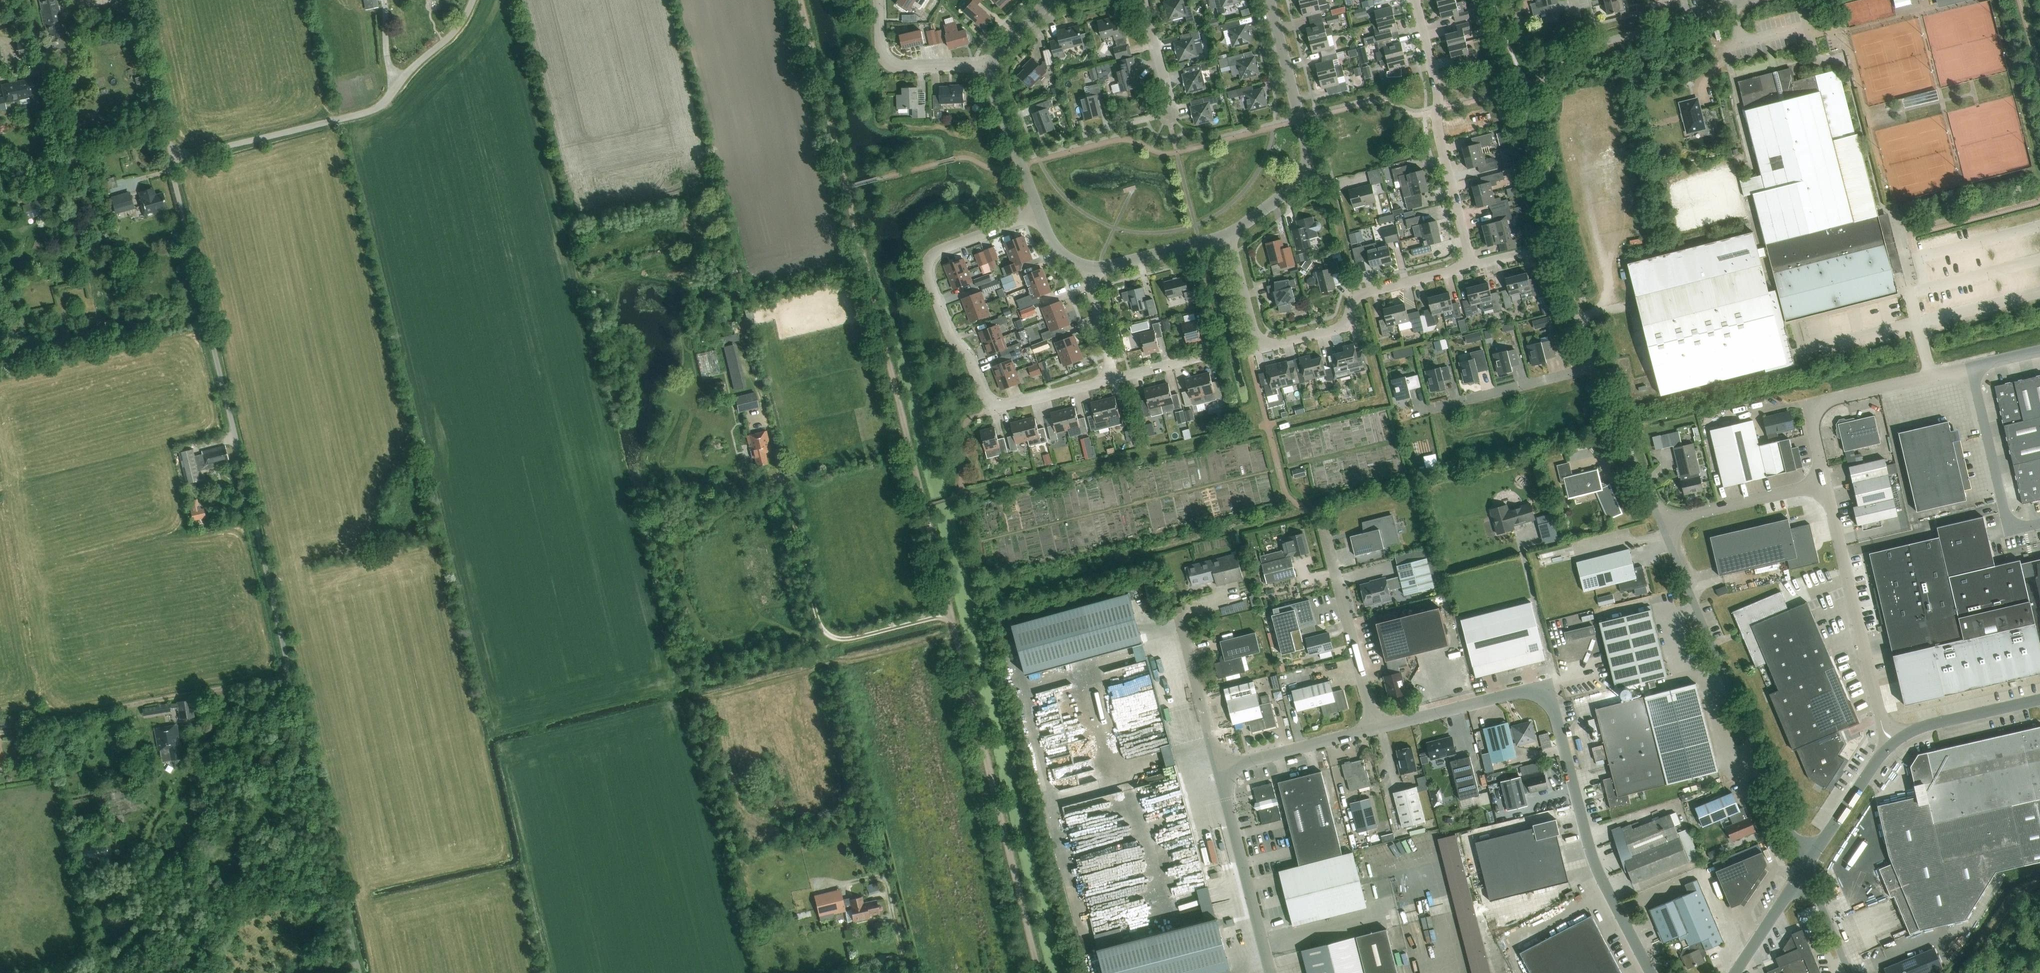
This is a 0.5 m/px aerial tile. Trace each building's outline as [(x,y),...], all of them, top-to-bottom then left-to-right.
[(60,14),(61,13),(60,6),(58,6),(57,0),(39,0),(42,10),(40,10),(44,26),(46,26),(47,34),(49,33),(51,42),(64,39),(63,32),(65,31),(64,25),(62,25),(60,14)] [(378,7),(376,0),(363,0),(366,10),(378,7)] [(897,5),(908,12),(913,4),(920,9),(927,0),(900,0),(897,5)] [(965,12),(983,28),(991,18),(977,6),(981,2),(979,0),(968,0),(972,3),(965,12)] [(1194,21),(1190,5),(1184,7),(1182,0),(1175,0),(1165,3),(1165,5),(1164,5),(1165,11),(1167,10),(1169,19),(1173,18),(1173,20),(1183,18),(1182,16),(1185,15),(1187,23),(1194,21)] [(1219,15),(1226,13),(1224,5),(1240,1),(1240,0),(1215,0),(1219,15)] [(1300,5),(1304,17),(1321,12),(1319,6),(1327,4),(1326,0),(1319,0),(1300,5)] [(1537,2),(1531,4),(1533,16),(1547,13),(1545,6),(1558,3),(1557,0),(1536,0),(1537,2)] [(1623,0),(1621,0),(1605,4),(1608,15),(1620,12),(1625,11),(1623,0)] [(1462,1),(1456,3),(1439,7),(1442,19),(1454,16),(1455,22),(1470,18),(1468,12),(1464,13),(1462,1)] [(1378,23),(1395,19),(1392,7),(1375,11),(1378,23)] [(1354,11),(1355,17),(1367,14),(1365,8),(1354,11)] [(1338,15),(1326,18),(1328,24),(1340,21),(1338,15)] [(1099,32),(1100,31),(1102,37),(1111,35),(1111,36),(1113,38),(1114,37),(1115,39),(1116,39),(1118,48),(1114,49),(1117,58),(1131,55),(1129,44),(1127,44),(1125,37),(1126,37),(1122,20),(1112,23),(1111,18),(1098,22),(1099,25),(1097,26),(1096,27),(1097,31),(1099,32)] [(1219,26),(1217,18),(1209,20),(1210,28),(1219,26)] [(1391,39),(1389,33),(1398,31),(1395,19),(1378,23),(1378,24),(1373,25),(1375,36),(1364,39),(1365,45),(1377,42),(1377,43),(1391,39)] [(1250,42),(1246,25),(1239,27),(1237,21),(1219,26),(1221,32),(1229,30),(1234,46),(1250,42)] [(944,25),(947,36),(950,49),(952,48),(953,48),(954,49),(955,49),(956,49),(956,48),(957,48),(958,47),(958,46),(969,43),(966,31),(959,33),(956,22),(944,25)] [(1458,32),(1446,35),(1449,46),(1466,42),(1464,35),(1471,34),(1470,29),(1469,23),(1456,26),(1458,32)] [(1330,30),(1326,31),(1324,24),(1307,29),(1310,41),(1327,36),(1331,35),(1330,30)] [(1060,40),(1051,42),(1055,59),(1064,56),(1062,49),(1083,43),(1085,49),(1090,48),(1087,33),(1081,35),(1079,27),(1058,32),(1060,40)] [(934,30),(938,44),(944,43),(941,30),(936,31),(935,29),(934,30)] [(930,46),(938,44),(934,30),(927,31),(930,46)] [(922,31),(900,36),(903,49),(924,44),(922,31)] [(1180,60),(1196,56),(1193,41),(1201,39),(1199,31),(1181,35),(1183,41),(1175,43),(1180,60)] [(1327,36),(1310,41),(1313,53),(1321,51),(1322,57),(1337,53),(1335,47),(1335,45),(1330,46),(1327,36)] [(1377,43),(1379,49),(1380,52),(1376,53),(1378,61),(1380,61),(1404,55),(1401,43),(1392,45),(1391,39),(1377,43)] [(1464,54),(1465,60),(1477,57),(1476,51),(1474,52),(1473,47),(1468,48),(1466,42),(1449,46),(1451,57),(1464,54)] [(1360,47),(1362,59),(1368,57),(1365,46),(1360,47)] [(1358,55),(1356,48),(1347,51),(1349,58),(1358,55)] [(1047,67),(1047,66),(1054,64),(1050,49),(1043,51),(1045,61),(1040,66),(1032,58),(1027,64),(1029,65),(1018,75),(1030,87),(1045,71),(1044,70),(1047,67)] [(1258,74),(1254,57),(1250,58),(1248,52),(1227,58),(1229,65),(1238,63),(1242,78),(1258,74)] [(1335,67),(1333,59),(1338,58),(1337,53),(1322,57),(1324,63),(1316,65),(1319,77),(1343,70),(1342,65),(1335,67)] [(1381,66),(1388,65),(1390,71),(1387,72),(1387,78),(1402,77),(1401,68),(1407,67),(1404,55),(1380,61),(1381,66)] [(1121,92),(1135,88),(1135,87),(1141,86),(1134,57),(1120,60),(1122,70),(1116,72),(1121,92)] [(1229,66),(1227,58),(1218,60),(1220,68),(1229,66)] [(1112,71),(1110,63),(1097,67),(1100,79),(1101,82),(1106,81),(1106,80),(1110,79),(1109,75),(1112,71)] [(1188,92),(1204,88),(1200,71),(1209,69),(1207,63),(1189,67),(1191,73),(1184,75),(1188,92)] [(1089,69),(1092,81),(1098,79),(1095,67),(1089,69)] [(1356,76),(1362,74),(1361,67),(1354,69),(1356,76)] [(1744,196),(1753,194),(1766,245),(1766,247),(1768,256),(1777,289),(1785,322),(1786,322),(1898,293),(1896,283),(1889,256),(1894,255),(1898,254),(1892,230),(1883,232),(1876,207),(1857,134),(1855,134),(1838,69),(1793,81),(1790,68),(1760,75),(1738,81),(1745,110),(1761,175),(1740,180),(1744,196)] [(1319,77),(1322,89),(1330,86),(1332,94),(1348,90),(1346,82),(1339,84),(1338,78),(1344,76),(1343,70),(1319,77)] [(36,95),(32,79),(1,86),(4,97),(0,98),(0,111),(7,109),(5,103),(19,100),(20,105),(28,103),(27,97),(36,95)] [(1089,86),(1092,97),(1081,99),(1086,120),(1101,116),(1097,100),(1102,99),(1099,84),(1089,86)] [(1250,110),(1267,106),(1262,89),(1254,91),(1253,85),(1237,89),(1239,96),(1246,94),(1250,110)] [(942,104),(964,103),(963,86),(940,87),(940,95),(933,95),(934,109),(942,109),(942,104)] [(914,118),(925,117),(925,105),(918,105),(917,88),(903,89),(904,95),(898,95),(898,109),(914,108),(914,118)] [(1213,120),(1209,105),(1222,101),(1220,94),(1203,98),(1204,104),(1192,107),(1196,124),(1213,120)] [(1681,101),(1688,130),(1704,126),(1697,97),(1681,101)] [(1054,106),(1051,99),(1036,105),(1039,112),(1033,114),(1041,134),(1055,129),(1047,109),(1054,106)] [(1491,146),(1490,141),(1493,140),(1491,133),(1474,138),(1475,144),(1463,148),(1465,158),(1483,154),(1481,148),(1491,146)] [(1484,172),(1496,169),(1500,168),(1498,162),(1491,158),(1484,159),(1483,154),(1465,158),(1468,169),(1482,165),(1484,172)] [(1400,181),(1401,187),(1426,181),(1423,170),(1412,172),(1410,164),(1392,169),(1395,182),(1400,181)] [(1383,182),(1379,169),(1367,172),(1371,185),(1383,182)] [(1487,183),(1472,186),(1475,197),(1493,193),(1491,186),(1497,185),(1496,181),(1504,179),(1502,172),(1485,176),(1487,183)] [(1426,181),(1401,187),(1404,197),(1408,210),(1422,206),(1419,194),(1428,191),(1426,181)] [(1350,191),(1354,206),(1375,201),(1371,185),(1350,191)] [(155,198),(152,190),(137,194),(139,200),(137,200),(143,219),(160,214),(159,212),(166,211),(162,196),(155,198)] [(134,208),(129,193),(112,198),(116,213),(134,208)] [(1500,197),(1494,199),(1493,193),(1475,197),(1476,201),(1474,201),(1473,202),(1475,208),(1476,208),(1478,208),(1491,204),(1493,213),(1510,209),(1507,199),(1501,201),(1500,197)] [(22,207),(27,221),(48,213),(44,200),(22,207)] [(1482,225),(1480,226),(1480,227),(1481,232),(1482,233),(1484,232),(1485,236),(1510,230),(1507,220),(1512,219),(1510,209),(1493,213),(1496,222),(1482,225)] [(1384,223),(1394,220),(1392,213),(1383,215),(1383,217),(1384,223)] [(1419,225),(1421,236),(1439,231),(1436,220),(1422,224),(1420,216),(1406,219),(1408,228),(1419,225)] [(1312,217),(1297,221),(1299,229),(1292,231),(1297,250),(1312,246),(1310,238),(1317,236),(1316,232),(1319,231),(1320,230),(1320,229),(1321,228),(1321,227),(1321,226),(1321,225),(1321,224),(1320,223),(1319,223),(1319,222),(1318,222),(1316,222),(1314,222),(1312,217)] [(1386,244),(1399,240),(1395,226),(1382,229),(1386,244)] [(1352,242),(1365,240),(1363,230),(1351,232),(1352,242)] [(1485,236),(1488,247),(1501,243),(1503,251),(1516,248),(1514,240),(1512,240),(1510,230),(1485,236)] [(1766,247),(1757,249),(1757,248),(1752,230),(1627,261),(1660,395),(1765,368),(1766,372),(1795,365),(1793,358),(1790,346),(1784,322),(1785,322),(1777,289),(1768,291),(1760,258),(1768,256),(1766,247)] [(1439,231),(1421,236),(1424,246),(1411,249),(1413,256),(1432,251),(1430,245),(1441,242),(1439,231)] [(1028,248),(1023,236),(1011,241),(1009,235),(1003,238),(1005,243),(1009,255),(1028,248)] [(1281,240),(1267,243),(1272,264),(1280,262),(1281,268),(1295,265),(1291,251),(1290,247),(1283,249),(1281,240)] [(1368,257),(1371,267),(1382,264),(1377,247),(1376,242),(1366,245),(1352,248),(1355,261),(1368,257)] [(1392,261),(1388,244),(1377,247),(1382,264),(1385,263),(1386,266),(1393,264),(1392,261)] [(988,263),(995,261),(995,260),(999,259),(994,247),(984,251),(988,263)] [(1032,259),(1028,248),(1009,255),(1013,266),(1003,270),(1006,276),(1021,270),(1019,265),(1032,259)] [(988,263),(983,251),(975,254),(980,266),(988,263)] [(1303,254),(1295,256),(1296,263),(1305,260),(1303,254)] [(949,278),(968,271),(964,259),(945,266),(949,278)] [(1307,270),(1312,263),(1310,260),(1304,262),(1301,266),(1307,270)] [(1321,292),(1335,288),(1332,274),(1339,272),(1336,261),(1324,264),(1326,270),(1316,272),(1321,292)] [(1028,287),(1047,280),(1042,269),(1024,276),(1028,287)] [(972,282),(968,271),(949,278),(954,289),(972,282)] [(1529,282),(1527,273),(1516,276),(1520,293),(1521,293),(1522,300),(1533,297),(1543,294),(1539,280),(1529,282)] [(977,287),(992,281),(989,274),(974,279),(977,287)] [(1006,291),(1013,288),(1009,276),(1001,279),(1006,291)] [(1513,307),(1510,296),(1520,293),(1516,276),(1505,278),(1509,292),(1502,293),(1506,309),(1513,307)] [(1187,300),(1197,297),(1194,283),(1187,285),(1185,277),(1165,282),(1169,298),(1185,294),(1187,300)] [(981,285),(984,294),(1001,287),(998,279),(981,285)] [(1274,284),(1266,286),(1268,293),(1273,292),(1277,306),(1279,306),(1279,313),(1292,311),(1291,303),(1295,302),(1292,288),(1296,286),(1294,279),(1288,281),(1274,283),(1274,284)] [(1037,297),(1051,292),(1047,280),(1028,287),(1031,295),(1017,300),(1020,310),(1039,303),(1037,297)] [(1498,294),(1491,296),(1488,283),(1477,285),(1482,303),(1484,311),(1494,309),(1495,312),(1502,310),(1498,294)] [(1467,288),(1470,301),(1463,303),(1466,316),(1474,315),(1473,311),(1477,310),(1476,304),(1482,303),(1477,285),(1467,288)] [(1143,288),(1128,291),(1122,293),(1124,301),(1130,299),(1133,312),(1141,310),(1142,315),(1149,313),(1149,315),(1157,313),(1153,299),(1146,301),(1143,288)] [(967,311),(985,304),(981,292),(962,299),(967,311)] [(1443,313),(1445,319),(1455,317),(1455,318),(1462,316),(1459,304),(1453,306),(1449,292),(1439,295),(1443,313)] [(1431,312),(1425,313),(1428,327),(1435,325),(1434,322),(1439,321),(1437,314),(1443,313),(1439,295),(1428,298),(1431,312)] [(1061,301),(1042,308),(1047,320),(1065,313),(1061,301)] [(989,315),(985,304),(967,311),(971,322),(989,315)] [(1398,324),(1409,321),(1411,321),(1414,332),(1423,330),(1420,315),(1408,318),(1405,304),(1394,306),(1398,324)] [(1020,311),(1023,318),(1036,313),(1033,306),(1020,311)] [(1390,335),(1389,332),(1394,331),(1392,325),(1398,324),(1394,306),(1383,309),(1387,322),(1380,324),(1383,336),(1390,335)] [(1182,324),(1187,343),(1201,339),(1198,328),(1205,326),(1201,312),(1194,314),(1196,321),(1182,324)] [(1056,330),(1070,324),(1065,313),(1047,320),(1051,331),(1043,334),(1045,340),(1058,335),(1056,330)] [(984,344),(1002,337),(998,326),(1008,322),(1006,316),(991,321),(993,327),(980,332),(984,344)] [(1540,319),(1541,325),(1549,323),(1548,317),(1540,319)] [(1154,331),(1140,335),(1145,354),(1159,350),(1157,338),(1163,337),(1159,323),(1153,324),(1154,331)] [(1480,331),(1472,333),(1474,342),(1482,340),(1480,331)] [(738,341),(736,333),(722,336),(724,344),(738,341)] [(1078,347),(1074,336),(1055,343),(1060,354),(1078,347)] [(1007,348),(1002,337),(984,344),(988,355),(1007,348)] [(1447,338),(1436,341),(1439,350),(1450,347),(1447,338)] [(1031,346),(1034,353),(1050,348),(1047,340),(1031,346)] [(1527,346),(1532,365),(1546,362),(1545,358),(1554,356),(1555,356),(1551,341),(1541,343),(1541,342),(1527,346)] [(737,342),(725,345),(734,388),(747,386),(737,342)] [(1011,353),(1019,350),(1022,349),(1020,343),(1009,347),(1011,353)] [(1354,344),(1343,347),(1344,351),(1348,364),(1351,374),(1367,370),(1366,367),(1363,355),(1362,350),(1356,352),(1354,344)] [(1064,366),(1083,359),(1078,347),(1060,354),(1064,366)] [(997,378),(1016,371),(1011,360),(1021,356),(1019,350),(1011,353),(1004,356),(1006,362),(993,367),(997,378)] [(1487,369),(1482,350),(1471,353),(1473,360),(1460,363),(1465,382),(1470,381),(1471,383),(1479,381),(1477,372),(1487,369)] [(1493,354),(1498,374),(1512,370),(1511,366),(1518,364),(1515,350),(1507,352),(1507,351),(1493,354)] [(1344,351),(1334,354),(1337,366),(1331,368),(1334,379),(1351,375),(1351,374),(1348,364),(1344,351)] [(1296,372),(1299,384),(1306,382),(1305,381),(1316,378),(1311,360),(1310,355),(1299,358),(1302,371),(1296,372)] [(1311,360),(1316,378),(1326,375),(1328,381),(1334,379),(1331,368),(1325,369),(1322,357),(1311,360)] [(1287,361),(1276,364),(1283,388),(1299,384),(1296,372),(1295,366),(1289,368),(1287,361)] [(1038,364),(1028,367),(1032,377),(1042,374),(1038,364)] [(1276,388),(1282,386),(1276,364),(1266,366),(1270,383),(1264,385),(1267,397),(1277,394),(1276,388)] [(1426,371),(1431,391),(1436,390),(1437,392),(1445,389),(1443,380),(1451,379),(1448,367),(1440,369),(1440,368),(1426,371)] [(1020,383),(1016,371),(997,378),(1001,390),(1020,383)] [(1216,399),(1222,397),(1219,383),(1213,385),(1210,373),(1198,376),(1204,402),(1216,399)] [(1397,400),(1411,396),(1409,390),(1421,387),(1418,375),(1406,378),(1406,377),(1392,380),(1397,400)] [(1198,376),(1186,379),(1189,391),(1182,392),(1186,407),(1192,405),(1204,402),(1198,376)] [(2029,378),(2038,418),(2039,417),(2039,376),(2029,378)] [(2029,378),(2014,382),(2019,402),(2021,411),(2023,421),(2038,418),(2029,378)] [(2009,404),(2019,402),(2014,382),(2004,384),(2009,404)] [(1168,384),(1156,387),(1161,406),(1173,403),(1175,409),(1181,408),(1178,394),(1171,395),(1168,384)] [(1994,386),(1999,406),(2009,404),(2004,384),(1994,386)] [(1145,417),(1151,415),(1151,416),(1163,413),(1161,406),(1156,387),(1144,390),(1147,401),(1141,403),(1145,417)] [(758,407),(755,392),(734,397),(738,412),(758,407)] [(1123,424),(1122,420),(1127,419),(1124,407),(1118,409),(1115,397),(1103,400),(1110,427),(1123,424)] [(1091,431),(1095,430),(1095,431),(1110,427),(1103,400),(1091,403),(1094,415),(1088,417),(1091,431)] [(2009,404),(1999,406),(2001,416),(2021,411),(2019,402),(2009,404)] [(1070,436),(1088,432),(1084,418),(1078,419),(1075,408),(1063,411),(1068,429),(1070,436)] [(1185,411),(1187,421),(1195,419),(1192,409),(1185,411)] [(1056,432),(1068,429),(1063,411),(1051,414),(1054,425),(1048,427),(1051,441),(1058,439),(1056,432)] [(1186,422),(1183,411),(1175,413),(1178,424),(1186,422)] [(2001,416),(2004,426),(2023,421),(2021,411),(2001,416)] [(1787,413),(1764,418),(1770,443),(1779,441),(1777,432),(1791,429),(1787,413)] [(1847,419),(1845,420),(1843,418),(1839,419),(1838,421),(1837,422),(1838,428),(1837,428),(1836,430),(1838,437),(1839,437),(1841,437),(1844,451),(1880,443),(1874,415),(1847,421),(1847,419)] [(1023,421),(1028,440),(1040,437),(1041,443),(1048,442),(1044,428),(1038,429),(1035,418),(1023,421)] [(2004,426),(2008,445),(2039,438),(2039,426),(2038,418),(2023,421),(2004,426)] [(1769,443),(1759,446),(1753,420),(1710,430),(1723,487),(1796,470),(1796,468),(1801,467),(1797,448),(1792,449),(1789,438),(1779,441),(1769,443)] [(1016,443),(1028,440),(1023,421),(1011,424),(1014,435),(1008,437),(1011,451),(1018,449),(1016,443)] [(1898,433),(1907,472),(1927,467),(1922,448),(1952,441),(1948,421),(1898,433)] [(981,432),(985,450),(987,458),(1002,455),(1001,454),(1008,452),(1004,438),(998,440),(995,428),(981,432)] [(1135,440),(1132,429),(1125,431),(1128,442),(1135,440)] [(764,453),(770,451),(766,432),(748,436),(753,456),(755,455),(757,466),(767,463),(764,453)] [(1089,438),(1082,440),(1086,458),(1096,456),(1093,446),(1091,447),(1089,438)] [(2033,460),(2039,458),(2039,438),(2008,445),(2013,465),(2033,460)] [(1922,448),(1927,467),(1957,460),(1952,441),(1922,448)] [(1700,473),(1695,453),(1693,443),(1673,448),(1680,477),(1688,475),(1689,479),(1681,481),(1684,494),(1703,489),(1699,473),(1700,473)] [(205,469),(214,467),(213,464),(216,464),(229,460),(225,445),(201,451),(202,454),(195,456),(193,449),(179,452),(187,483),(200,480),(198,471),(205,469)] [(1849,467),(1852,482),(1888,474),(1884,458),(1849,467)] [(1927,467),(1932,487),(1961,480),(1960,475),(1957,463),(1957,460),(1927,467)] [(2017,484),(2028,482),(2037,479),(2033,460),(2013,465),(2017,484)] [(1932,487),(1927,467),(1907,472),(1912,492),(1932,487)] [(1294,478),(1306,475),(1304,468),(1293,471),(1294,478)] [(1564,478),(1566,483),(1569,497),(1596,491),(1608,519),(1621,513),(1609,485),(1607,486),(1606,485),(1601,484),(1600,484),(1597,470),(1564,478)] [(1880,519),(1875,502),(1893,497),(1888,474),(1852,482),(1858,506),(1853,507),(1857,525),(1880,519)] [(2032,502),(2039,500),(2039,491),(2037,479),(2028,482),(2032,502)] [(1961,480),(1932,487),(1912,492),(1916,511),(1966,500),(1961,480)] [(2021,500),(2022,504),(2026,503),(2032,502),(2028,482),(2017,484),(2021,500)] [(1875,502),(1880,519),(1898,515),(1893,497),(1875,502)] [(204,508),(199,509),(197,499),(191,501),(193,510),(191,511),(193,521),(206,518),(204,508)] [(1495,507),(1492,508),(1490,510),(1490,513),(1491,516),(1493,518),(1497,534),(1514,529),(1513,526),(1535,519),(1530,503),(1508,510),(1507,505),(1498,508),(1495,507)] [(1350,536),(1355,556),(1384,548),(1384,546),(1399,542),(1392,515),(1363,523),(1366,532),(1350,536)] [(1869,553),(1877,587),(1873,588),(1882,623),(1885,622),(1904,705),(2039,674),(2039,647),(2039,642),(2039,559),(2021,564),(2020,559),(1994,565),(1983,516),(1936,527),(1938,537),(1869,553)] [(1790,570),(1799,568),(1819,563),(1810,524),(1790,529),(1788,519),(1710,537),(1719,576),(1787,560),(1790,570)] [(1280,539),(1283,550),(1260,556),(1267,584),(1296,576),(1291,556),(1295,555),(1295,556),(1308,552),(1303,534),(1280,539)] [(1543,539),(1545,544),(1558,541),(1557,535),(1543,539)] [(1647,585),(1643,568),(1642,566),(1634,568),(1629,549),(1576,562),(1584,592),(1618,583),(1621,592),(1647,585)] [(1217,585),(1243,579),(1237,554),(1188,566),(1192,580),(1200,579),(1201,584),(1216,580),(1217,585)] [(1386,579),(1361,586),(1366,605),(1375,603),(1375,605),(1383,603),(1382,601),(1390,599),(1389,591),(1403,587),(1405,595),(1434,588),(1427,558),(1397,566),(1400,576),(1386,580),(1386,579)] [(1718,596),(1728,592),(1726,586),(1716,590),(1718,596)] [(1780,591),(1732,612),(1741,632),(1739,636),(1743,638),(1745,643),(1756,638),(1751,625),(1788,609),(1780,591)] [(1129,594),(1013,626),(1026,675),(1142,643),(1129,594)] [(1615,602),(1613,594),(1597,598),(1599,606),(1615,602)] [(1275,615),(1272,615),(1282,655),(1305,649),(1300,629),(1306,624),(1313,622),(1311,615),(1307,601),(1309,600),(1304,601),(1273,609),(1275,615)] [(1511,669),(1546,660),(1531,602),(1479,615),(1487,646),(1504,642),(1511,669)] [(1838,731),(1857,722),(1807,602),(1788,609),(1751,625),(1756,638),(1767,663),(1778,690),(1769,694),(1792,750),(1796,748),(1809,779),(1825,789),(1844,760),(1837,756),(1844,744),(1838,731)] [(1439,607),(1376,623),(1390,675),(1385,677),(1389,695),(1392,697),(1406,694),(1399,666),(1407,664),(1405,656),(1449,645),(1439,607)] [(1612,675),(1664,663),(1651,610),(1599,622),(1612,675)] [(1476,678),(1493,673),(1487,646),(1479,615),(1461,620),(1476,678)] [(1219,659),(1220,662),(1215,663),(1219,679),(1246,672),(1242,657),(1260,652),(1255,632),(1220,641),(1224,655),(1220,656),(1219,659)] [(1306,639),(1311,655),(1333,649),(1329,633),(1306,639)] [(1756,667),(1767,663),(1756,638),(1745,643),(1756,667)] [(1487,646),(1493,673),(1511,669),(1504,642),(1487,646)] [(1667,676),(1664,663),(1612,675),(1615,689),(1667,676)] [(1086,680),(1035,691),(1043,726),(1063,721),(1061,711),(1092,704),(1086,680)] [(1324,714),(1348,708),(1343,690),(1333,692),(1330,681),(1292,691),(1297,711),(1322,704),(1324,714)] [(1651,694),(1657,693),(1654,681),(1648,682),(1651,694)] [(1696,683),(1644,697),(1595,709),(1613,777),(1603,780),(1611,809),(1631,804),(1628,794),(1718,771),(1696,683)] [(1251,733),(1277,726),(1271,702),(1260,705),(1257,693),(1227,700),(1233,724),(1244,721),(1245,724),(1247,726),(1249,725),(1251,733)] [(180,719),(194,717),(192,700),(177,702),(180,719)] [(159,713),(171,711),(170,703),(157,705),(159,713)] [(1483,728),(1492,763),(1517,757),(1508,722),(1483,728)] [(1529,742),(1536,741),(1535,736),(1534,737),(1530,723),(1513,727),(1517,744),(1529,741),(1529,742)] [(162,762),(181,759),(179,748),(180,747),(176,725),(154,729),(158,751),(160,751),(162,762)] [(1877,805),(1889,855),(1892,864),(1879,869),(1891,898),(1894,896),(1910,934),(1919,930),(1965,919),(1995,871),(2039,861),(2039,726),(1918,754),(1910,766),(1917,796),(1877,805)] [(1454,754),(1456,754),(1451,737),(1427,743),(1432,760),(1449,755),(1460,800),(1480,795),(1470,756),(1455,760),(1454,754)] [(1162,745),(1168,765),(1177,762),(1171,743),(1162,745)] [(1592,748),(1596,762),(1606,759),(1603,745),(1592,748)] [(1398,765),(1400,774),(1417,770),(1411,747),(1397,751),(1400,764),(1398,765)] [(1342,764),(1345,780),(1347,779),(1350,791),(1371,786),(1367,770),(1365,770),(1362,759),(1342,764)] [(1079,772),(1081,788),(1096,786),(1094,770),(1079,772)] [(1352,852),(1342,855),(1321,771),(1278,782),(1300,866),(1279,871),(1293,926),(1366,907),(1352,852)] [(1421,790),(1429,788),(1427,775),(1418,777),(1421,790)] [(1501,781),(1508,811),(1527,806),(1524,794),(1530,792),(1530,793),(1548,788),(1545,775),(1527,779),(1527,780),(1521,781),(1520,777),(1501,781)] [(1183,776),(1064,802),(1085,900),(1204,875),(1183,776)] [(1262,824),(1281,820),(1272,783),(1253,787),(1262,824)] [(1393,793),(1402,828),(1426,821),(1417,787),(1393,793)] [(1439,788),(1430,791),(1434,806),(1444,804),(1439,788)] [(1732,841),(1755,831),(1749,818),(1747,818),(1743,808),(1739,809),(1732,793),(1695,808),(1703,826),(1729,815),(1733,824),(1727,827),(1732,841)] [(1370,798),(1350,803),(1358,833),(1377,828),(1370,798)] [(1688,829),(1678,833),(1670,814),(1632,829),(1631,824),(1612,832),(1625,872),(1628,871),(1633,883),(1699,857),(1688,829)] [(1483,872),(1561,852),(1557,835),(1560,834),(1556,819),(1533,825),(1534,828),(1476,842),(1483,872)] [(1455,834),(1438,839),(1439,845),(1457,841),(1455,834)] [(1457,841),(1439,845),(1441,852),(1459,847),(1457,841)] [(1459,847),(1441,852),(1443,858),(1460,854),(1459,847)] [(858,858),(868,857),(866,849),(857,851),(858,858)] [(1710,858),(1720,854),(1718,849),(1708,853),(1710,858)] [(1561,852),(1483,872),(1490,901),(1568,881),(1561,852)] [(1767,864),(1762,852),(1716,871),(1731,907),(1740,903),(1741,902),(1740,902),(1743,898),(1747,901),(1767,872),(1762,869),(1765,865),(1766,865),(1767,864)] [(1460,854),(1443,858),(1444,864),(1462,860),(1460,854)] [(865,858),(868,872),(874,871),(872,857),(865,858)] [(1462,860),(1444,864),(1446,871),(1464,866),(1462,860)] [(1464,866),(1446,871),(1447,877),(1465,873),(1464,866)] [(1465,873),(1447,877),(1449,884),(1467,879),(1465,873)] [(1467,879),(1449,884),(1451,890),(1469,886),(1467,879)] [(1688,893),(1665,903),(1648,910),(1663,944),(1678,937),(1683,949),(1685,948),(1688,954),(1686,955),(1683,959),(1688,969),(1704,962),(1700,952),(1724,942),(1701,888),(1698,879),(1685,885),(1688,893)] [(866,885),(869,894),(880,891),(877,882),(866,885)] [(1214,918),(1217,917),(1209,885),(1201,887),(1207,915),(1213,914),(1214,918)] [(1469,886),(1451,890),(1452,897),(1470,892),(1469,886)] [(1470,892),(1452,897),(1454,903),(1472,898),(1470,892)] [(878,913),(875,900),(863,903),(862,896),(849,899),(849,898),(842,900),(842,897),(816,903),(819,918),(845,911),(848,922),(868,918),(867,915),(878,913)] [(1472,898),(1454,903),(1456,909),(1473,905),(1472,898)] [(1473,905),(1456,909),(1457,916),(1475,911),(1473,905)] [(1475,911),(1457,916),(1459,922),(1477,918),(1475,911)] [(1530,972),(1622,972),(1591,915),(1520,953),(1530,972)] [(1477,918),(1459,922),(1461,929),(1478,924),(1477,918)] [(1099,950),(1105,972),(1207,972),(1229,967),(1217,919),(1124,943),(1120,928),(1095,935),(1099,950)] [(1478,924),(1461,929),(1462,935),(1480,930),(1478,924)] [(844,931),(846,940),(852,938),(851,929),(844,931)] [(1357,937),(1364,968),(1345,972),(1398,972),(1387,929),(1357,937)] [(1480,930),(1462,935),(1464,941),(1482,937),(1480,930)] [(1786,954),(1783,955),(1780,956),(1776,958),(1776,959),(1777,958),(1780,967),(1767,972),(1820,972),(1802,930),(1792,934),(1783,948),(1786,954)] [(1308,972),(1345,972),(1364,968),(1357,937),(1302,950),(1308,972)] [(1482,937),(1464,941),(1465,948),(1483,943),(1482,937)] [(1483,943),(1465,948),(1467,954),(1485,950),(1483,943)] [(1886,972),(1928,972),(1942,967),(1934,948),(1884,968),(1886,972)] [(1485,950),(1467,954),(1469,961),(1487,956),(1485,950)] [(1487,956),(1469,961),(1470,967),(1488,962),(1487,956)] [(1470,967),(1472,972),(1474,972),(1490,969),(1488,962),(1470,967)]
